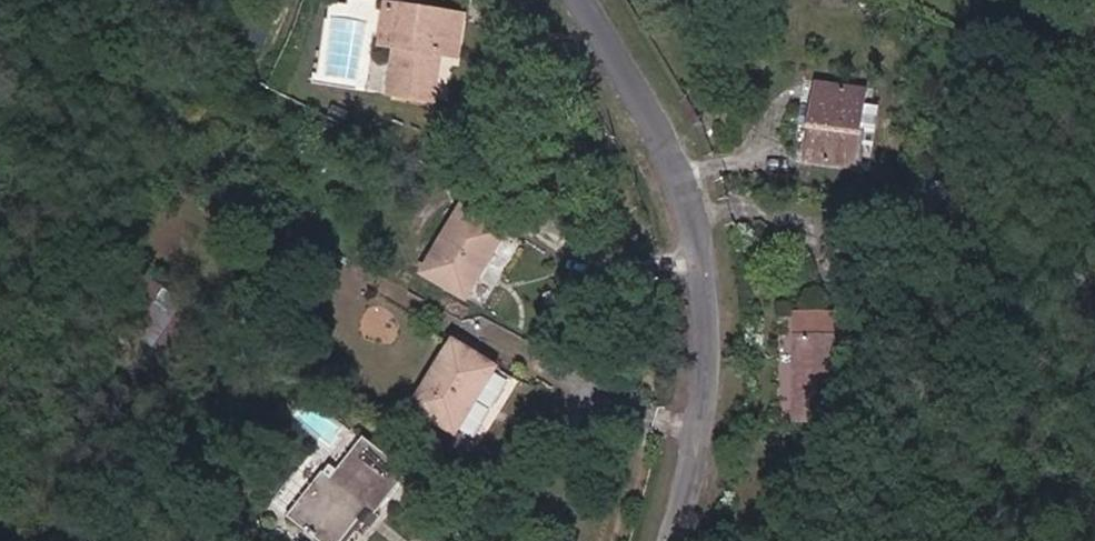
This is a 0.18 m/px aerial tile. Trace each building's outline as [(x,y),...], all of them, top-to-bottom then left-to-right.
[(394,56),(410,59),(418,12),(403,9),(394,56)] [(456,55),(461,56),(468,22),(418,12),(410,59),(400,109),(444,117),(456,55)] [(478,23),(468,22),(461,56),(471,59),(478,23)] [(871,162),(884,91),(835,80),(821,150),(871,162)] [(931,193),(942,195),(945,181),(933,179),(931,193)] [(979,186),(964,184),(962,199),(977,202),(979,186)] [(458,287),(495,223),(452,198),(414,261),(458,287)] [(807,315),(805,339),(846,343),(849,321),(807,315)] [(450,424),(493,357),(451,332),(408,397),(450,424)] [(837,421),(846,343),(805,339),(795,414),(837,421)] [(305,483),(286,508),(331,540),(333,540),(363,501),(374,510),(406,468),(359,434),(334,466),(323,458),(305,483)] [(374,510),(363,501),(333,540),(350,540),(374,510)]
